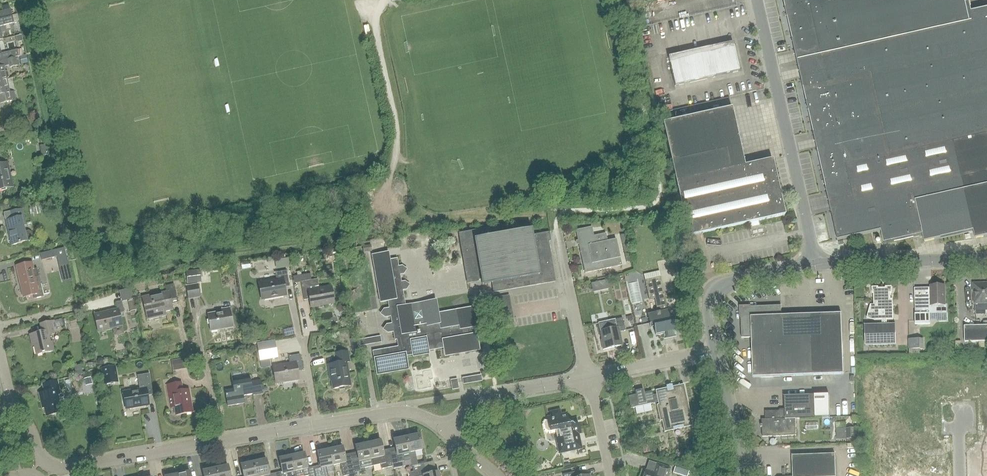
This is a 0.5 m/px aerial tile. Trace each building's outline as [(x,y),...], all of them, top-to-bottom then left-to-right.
[(786,13),(808,8),(807,0),(783,0),(786,13)] [(807,0),(808,8),(817,47),(795,52),(797,60),(973,20),(968,0),(808,0),(807,0)] [(808,8),(786,13),(795,52),(817,47),(808,8)] [(12,16),(11,9),(0,12),(0,18),(12,16)] [(971,13),(973,20),(797,60),(804,92),(867,77),(875,116),(884,156),(904,151),(953,140),(986,133),(986,9),(971,13)] [(14,23),(12,16),(0,19),(0,26),(14,23)] [(668,57),(675,86),(739,71),(733,42),(668,57)] [(17,56),(17,57),(19,56),(23,55),(22,49),(7,53),(1,54),(0,48),(0,60),(17,56)] [(17,57),(17,56),(0,60),(0,81),(7,79),(9,77),(8,72),(6,72),(4,66),(10,65),(10,67),(19,65),(17,57)] [(851,122),(875,116),(867,77),(804,92),(805,94),(843,85),(851,122)] [(7,79),(0,81),(0,101),(0,103),(16,99),(14,91),(10,92),(7,79)] [(843,85),(805,94),(838,240),(880,231),(883,244),(922,235),(923,235),(904,151),(884,156),(875,116),(851,122),(843,85)] [(662,122),(675,181),(745,165),(732,107),(662,122)] [(953,140),(973,231),(975,239),(986,236),(986,133),(953,140)] [(953,140),(904,151),(923,235),(922,235),(924,242),(973,231),(953,140)] [(745,165),(675,181),(687,236),(784,215),(772,159),(745,165)] [(13,186),(8,163),(1,165),(0,162),(0,189),(13,186)] [(5,213),(12,245),(27,242),(27,241),(31,240),(33,237),(32,233),(29,231),(25,232),(24,224),(26,224),(23,209),(5,213)] [(576,230),(579,247),(585,274),(621,266),(615,239),(607,241),(605,234),(593,236),(591,227),(576,230)] [(554,282),(547,242),(550,241),(549,233),(532,236),(531,230),(490,237),(489,228),(459,234),(467,282),(481,279),(482,286),(492,284),(493,292),(554,282)] [(42,260),(57,257),(58,261),(67,258),(65,249),(56,251),(56,250),(40,253),(42,260)] [(478,327),(475,308),(475,307),(438,313),(436,302),(436,300),(405,306),(397,259),(389,260),(387,253),(372,255),(380,302),(389,301),(390,308),(389,309),(395,347),(380,350),(381,358),(373,359),(376,374),(408,369),(405,355),(412,353),(413,356),(428,354),(428,351),(443,348),(444,356),(479,350),(475,328),(478,327)] [(32,262),(17,266),(24,297),(33,295),(34,299),(44,296),(39,275),(38,269),(34,270),(32,262)] [(186,271),(187,284),(201,282),(200,269),(186,271)] [(264,301),(288,296),(287,287),(289,287),(286,271),(275,273),(276,280),(261,283),(264,301)] [(655,335),(663,333),(664,339),(676,336),(672,318),(669,319),(660,277),(645,280),(649,300),(654,299),(657,313),(647,315),(649,324),(653,323),(655,335)] [(329,287),(318,289),(317,279),(301,282),(303,296),(307,296),(310,309),(332,305),(329,287)] [(185,286),(188,300),(200,298),(197,283),(185,286)] [(973,304),(975,304),(976,314),(985,314),(985,311),(986,311),(986,284),(981,284),(981,283),(972,283),(972,293),(973,292),(973,304)] [(142,297),(146,316),(146,320),(167,316),(166,312),(172,310),(171,305),(170,299),(176,298),(175,289),(174,284),(165,286),(166,292),(142,297)] [(914,314),(914,325),(929,324),(929,313),(946,313),(946,305),(944,306),(943,286),(930,286),(930,299),(914,299),(914,314)] [(891,287),(885,287),(885,288),(878,288),(878,287),(871,288),(871,294),(873,294),(874,321),(882,321),(882,325),(864,325),(865,346),(895,345),(895,324),(887,325),(887,320),(893,320),(892,305),(890,305),(890,293),(891,293),(891,287)] [(125,289),(130,312),(136,310),(134,299),(135,299),(132,288),(125,289)] [(498,321),(513,319),(509,296),(493,298),(498,321)] [(124,316),(123,312),(124,312),(121,301),(115,302),(117,309),(94,314),(98,332),(121,327),(119,317),(124,316)] [(841,314),(811,315),(781,316),(781,306),(740,307),(741,338),(751,338),(753,378),(843,374),(841,314)] [(210,331),(233,327),(230,308),(221,309),(222,312),(207,314),(210,331)] [(614,320),(598,323),(600,331),(602,340),(601,341),(603,350),(622,345),(619,332),(625,331),(622,318),(614,320)] [(35,355),(53,351),(51,342),(49,342),(48,335),(53,334),(51,321),(40,324),(41,331),(31,334),(35,355)] [(964,326),(965,342),(986,341),(986,326),(964,326)] [(923,339),(909,339),(909,349),(923,349),(923,339)] [(347,362),(349,362),(348,351),(335,353),(337,364),(328,365),(329,377),(330,377),(332,389),(350,386),(347,362)] [(296,370),(302,369),(300,355),(279,359),(280,366),(274,367),(277,385),(297,382),(296,370)] [(173,359),(175,370),(188,367),(185,356),(173,359)] [(76,376),(83,375),(81,365),(74,366),(76,376)] [(103,385),(114,383),(113,376),(117,375),(116,367),(101,369),(103,385)] [(466,383),(484,379),(483,373),(464,377),(466,383)] [(138,376),(139,382),(138,382),(140,389),(124,392),(127,411),(148,407),(146,398),(153,397),(149,374),(138,376)] [(252,396),(262,394),(260,381),(251,382),(250,379),(232,382),(233,390),(225,391),(227,407),(244,404),(243,396),(252,395),(252,396)] [(452,390),(458,389),(457,379),(450,381),(452,390)] [(46,416),(62,413),(58,395),(60,394),(57,381),(42,384),(44,392),(41,393),(46,416)] [(175,415),(192,413),(188,390),(182,391),(181,383),(166,385),(170,408),(174,408),(175,415)] [(655,390),(656,395),(653,396),(652,391),(643,393),(642,391),(636,392),(637,395),(628,396),(630,409),(634,408),(636,414),(652,411),(650,404),(658,403),(658,405),(656,405),(660,421),(662,421),(664,432),(673,430),(672,428),(683,425),(683,428),(692,426),(683,384),(671,387),(672,390),(668,391),(667,388),(655,390)] [(779,412),(765,413),(765,420),(761,420),(762,424),(760,424),(760,427),(762,427),(762,437),(796,436),(795,419),(830,418),(829,395),(784,397),(785,411),(780,411),(779,412)] [(547,418),(547,419),(545,419),(543,422),(544,428),(548,430),(549,430),(550,431),(557,430),(558,438),(556,438),(559,453),(581,449),(578,434),(580,433),(578,425),(574,426),(571,421),(568,422),(566,414),(560,415),(560,413),(556,411),(553,412),(551,415),(551,417),(547,418)] [(929,415),(894,416),(894,428),(894,440),(930,439),(929,415)] [(846,428),(846,439),(857,438),(857,428),(846,428)] [(406,438),(411,460),(412,466),(417,465),(414,452),(422,450),(418,435),(406,438)] [(701,436),(693,438),(694,445),(703,443),(701,436)] [(396,453),(390,455),(393,467),(392,467),(393,469),(402,467),(404,466),(403,462),(411,460),(406,438),(393,441),(396,453)] [(930,439),(894,440),(895,452),(895,464),(931,463),(930,439)] [(381,469),(392,467),(393,467),(390,455),(384,456),(380,441),(367,444),(372,466),(380,465),(381,469)] [(364,468),(372,466),(367,444),(355,446),(358,459),(352,461),(354,473),(361,471),(361,473),(365,472),(364,468)] [(354,473),(352,461),(345,462),(342,447),(330,450),(333,466),(340,464),(343,475),(345,475),(348,475),(355,475),(354,473)] [(315,475),(328,475),(326,467),(333,466),(330,450),(317,453),(319,466),(313,467),(315,475)] [(303,475),(315,475),(313,467),(307,469),(304,453),(291,456),(296,475),(302,475),(303,475)] [(834,454),(791,457),(792,475),(835,475),(834,454)] [(291,456),(279,459),(282,472),(275,474),(276,475),(296,475),(291,456)] [(275,474),(269,475),(266,460),(253,463),(256,475),(276,475),(275,474)] [(253,463),(241,465),(243,475),(256,475),(253,463)] [(670,468),(656,463),(653,473),(645,470),(643,475),(667,475),(670,468)] [(412,466),(413,472),(414,472),(422,470),(422,471),(425,470),(423,464),(412,466)] [(228,466),(216,469),(217,475),(230,475),(228,466)] [(689,475),(691,470),(678,466),(676,471),(689,475)]
